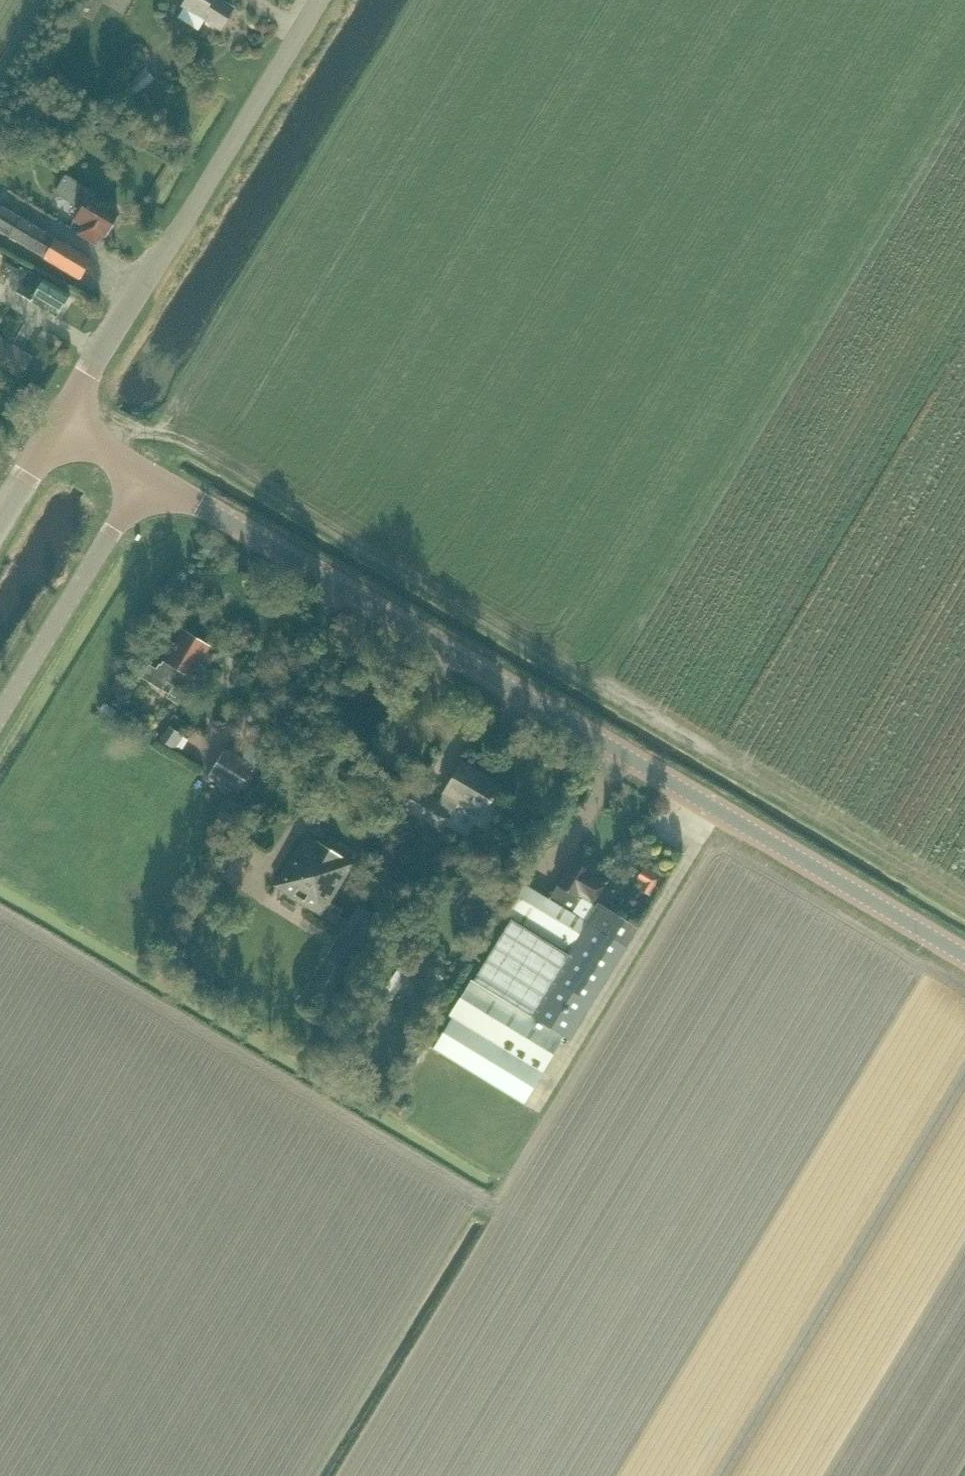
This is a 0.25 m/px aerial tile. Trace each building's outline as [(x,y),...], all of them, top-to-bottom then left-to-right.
[(182,5),(222,30),(235,10),(220,0),(185,0),(182,5)] [(119,214),(90,197),(93,191),(65,174),(54,193),(80,209),(73,221),(82,226),(79,233),(97,243),(102,234),(106,235),(119,214)] [(92,259),(1,205),(0,207),(0,232),(44,258),(44,259),(79,279),(92,259)] [(8,259),(4,266),(16,274),(21,266),(8,259)] [(31,271),(19,292),(33,300),(34,298),(59,314),(71,294),(45,279),(31,271)] [(34,357),(0,337),(0,368),(19,380),(20,381),(34,357)] [(210,646),(183,630),(162,665),(160,664),(157,669),(150,664),(142,677),(170,694),(175,685),(183,691),(210,646)] [(351,659),(346,668),(359,676),(365,667),(351,659)] [(169,726),(160,740),(176,750),(185,736),(169,726)] [(254,766),(260,741),(248,738),(243,759),(226,750),(210,775),(239,792),(254,766)] [(455,801),(482,817),(499,788),(474,774),(476,770),(462,762),(444,795),(446,796),(441,803),(417,789),(406,809),(441,828),(455,801)] [(343,910),(331,901),(353,864),(307,835),(275,886),(322,916),(322,915),(343,929),(326,956),(296,1004),(322,1019),(385,921),(358,904),(349,920),(340,915),(343,910)] [(525,1104),(564,1037),(570,1040),(640,928),(598,902),(595,902),(607,880),(571,859),(550,898),(525,883),(506,915),(510,918),(472,980),(449,1015),(453,1017),(434,1048),(525,1104)] [(655,896),(665,878),(651,871),(641,888),(655,896)] [(404,899),(376,880),(366,896),(394,915),(404,899)] [(393,1000),(409,974),(395,965),(379,992),(393,1000)]
